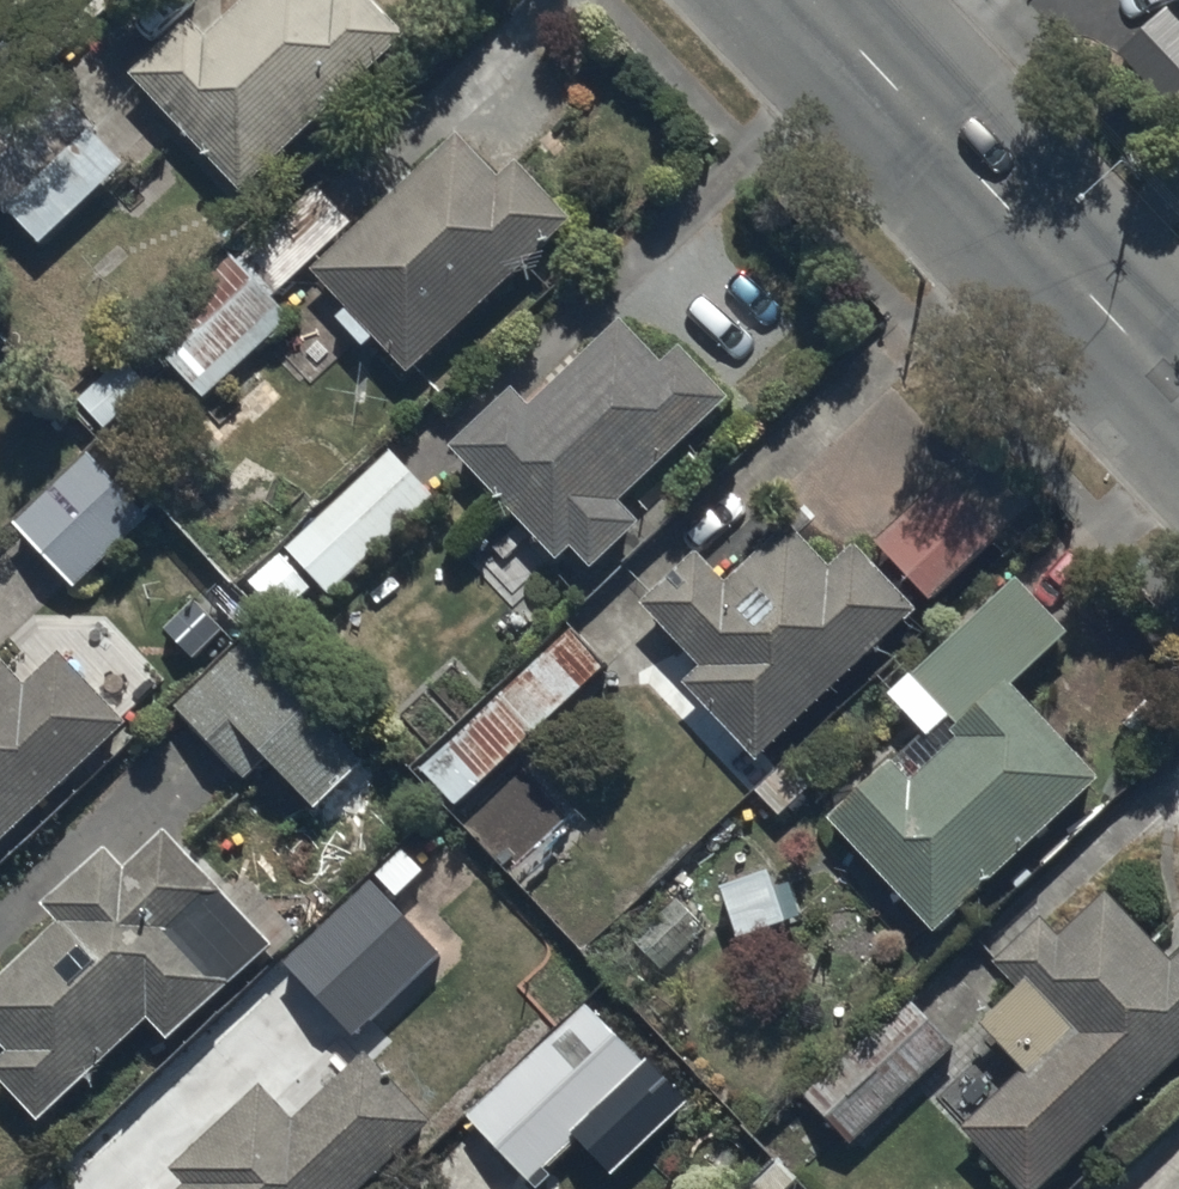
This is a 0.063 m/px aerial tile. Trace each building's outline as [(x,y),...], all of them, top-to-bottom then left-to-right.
[(130,67),(244,188),(412,29),(384,0),(241,0),(211,28),(192,7),(130,67)] [(1116,54),(1178,121),(1178,13),(1170,3),(1116,54)] [(0,114),(0,204),(39,244),(130,154),(45,69),(0,114)] [(450,122),(311,262),(350,301),(338,314),(363,339),(374,328),(414,368),(572,210),(516,154),(499,171),(450,122)] [(229,237),(140,324),(208,394),(297,307),(229,237)] [(516,379),(451,437),(559,559),(577,544),(594,564),(648,517),(626,492),(735,395),(686,340),(666,358),(629,316),(534,399),(516,379)] [(282,543),(328,593),(439,492),(393,442),(282,543)] [(94,443),(17,518),(78,582),(156,507),(94,443)] [(1002,528),(950,474),(882,539),(934,593),(1002,528)] [(706,651),(684,674),(763,751),(915,595),(862,543),(842,564),(793,517),(732,580),(698,547),(650,597),(706,651)] [(890,747),(824,809),(940,929),(1106,769),(1019,679),(1072,628),(1017,571),(893,690),(932,731),(954,709),(962,734),(918,776),(890,747)] [(610,660),(576,623),(423,764),(457,801),(610,660)] [(249,634),(174,704),(246,781),(272,756),(314,801),(363,755),(249,634)] [(129,723),(60,649),(29,679),(4,652),(0,656),(0,843),(129,723)] [(41,1110),(152,1010),(172,1032),(276,938),(172,823),(133,858),(115,839),(47,901),(60,916),(0,970),(0,1027),(13,1041),(0,1053),(0,1064),(41,1110)] [(428,867),(406,845),(289,960),(359,1030),(445,945),(398,897),(428,867)] [(963,1122),(1024,1188),(1041,1188),(1178,1064),(1178,952),(1176,954),(1116,888),(1067,933),(1047,911),(1013,942),(1080,1016),(963,1122)] [(907,990),(803,1087),(854,1142),(958,1045),(907,990)] [(587,1000),(466,1113),(529,1180),(650,1067),(587,1000)] [(176,1188),(359,1188),(436,1117),(370,1047),(300,1113),(265,1077),(172,1165),(186,1180),(176,1188)] [(729,1188),(750,1188),(740,1179),(729,1188)]
